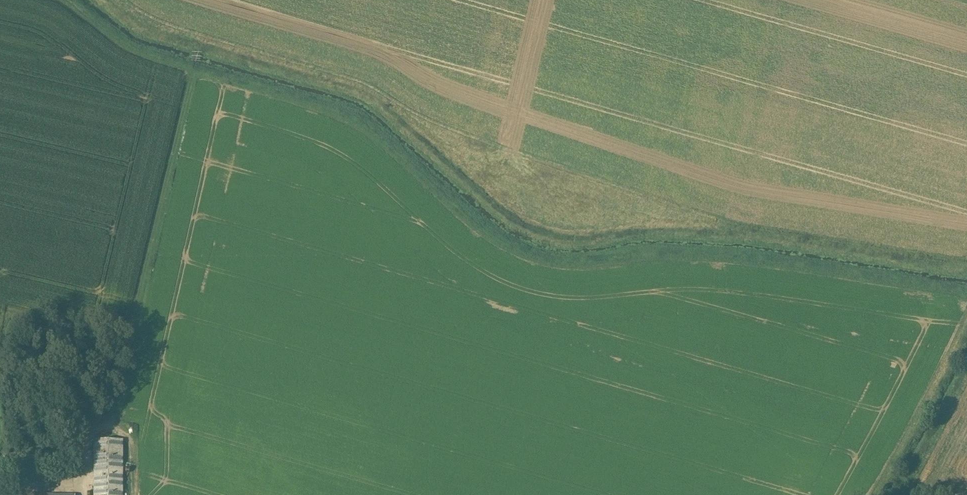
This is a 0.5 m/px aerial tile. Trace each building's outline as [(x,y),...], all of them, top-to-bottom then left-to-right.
[(95,441),(95,494),(123,494),(123,441),(95,441)]
